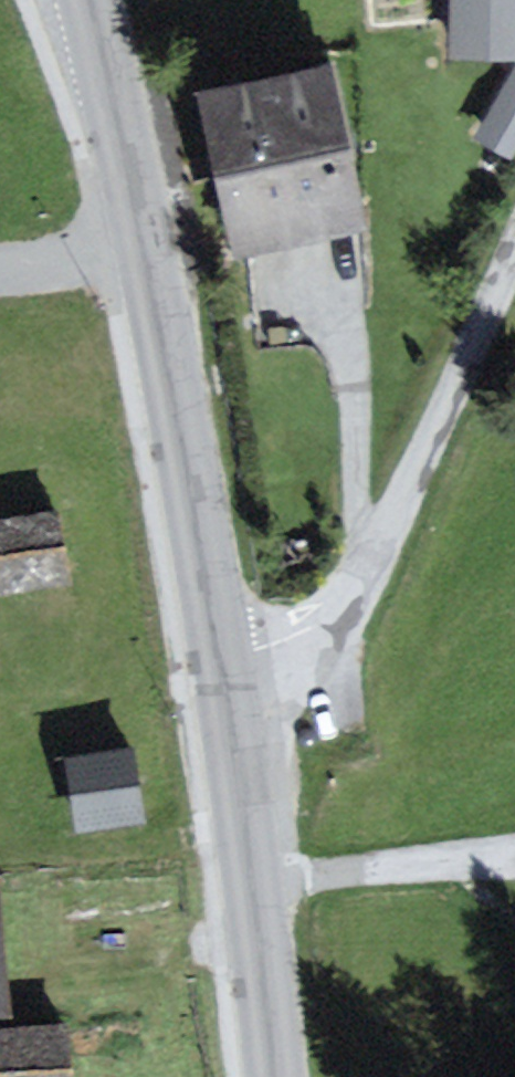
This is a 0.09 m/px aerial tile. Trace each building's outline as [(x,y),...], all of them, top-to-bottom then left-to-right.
[(455,54),(514,55),(514,0),(456,0),(455,54)] [(353,223),(324,78),(213,100),(227,173),(241,245),(353,223)] [(54,516),(0,524),(0,575),(2,590),(64,581),(59,545),(54,516)] [(136,784),(131,754),(69,764),(79,828),(142,818),(136,784)] [(60,1029),(0,1034),(0,1076),(64,1076),(64,1073),(60,1029)]
